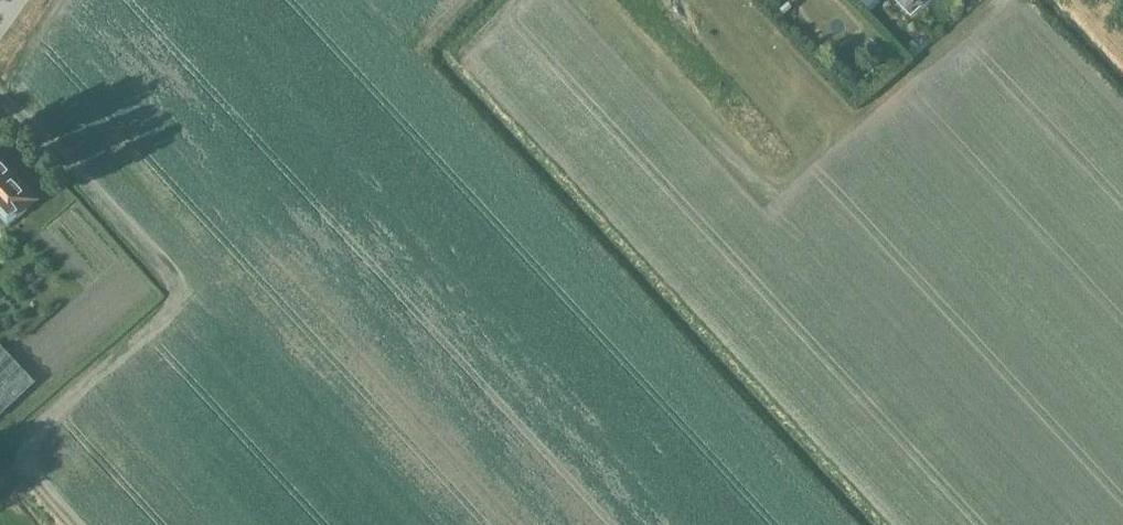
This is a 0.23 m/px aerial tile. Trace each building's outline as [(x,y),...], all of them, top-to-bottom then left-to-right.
[(9,216),(14,213),(17,217),(38,199),(0,157),(0,207),(9,216)] [(0,349),(0,412),(33,383),(0,349)]
